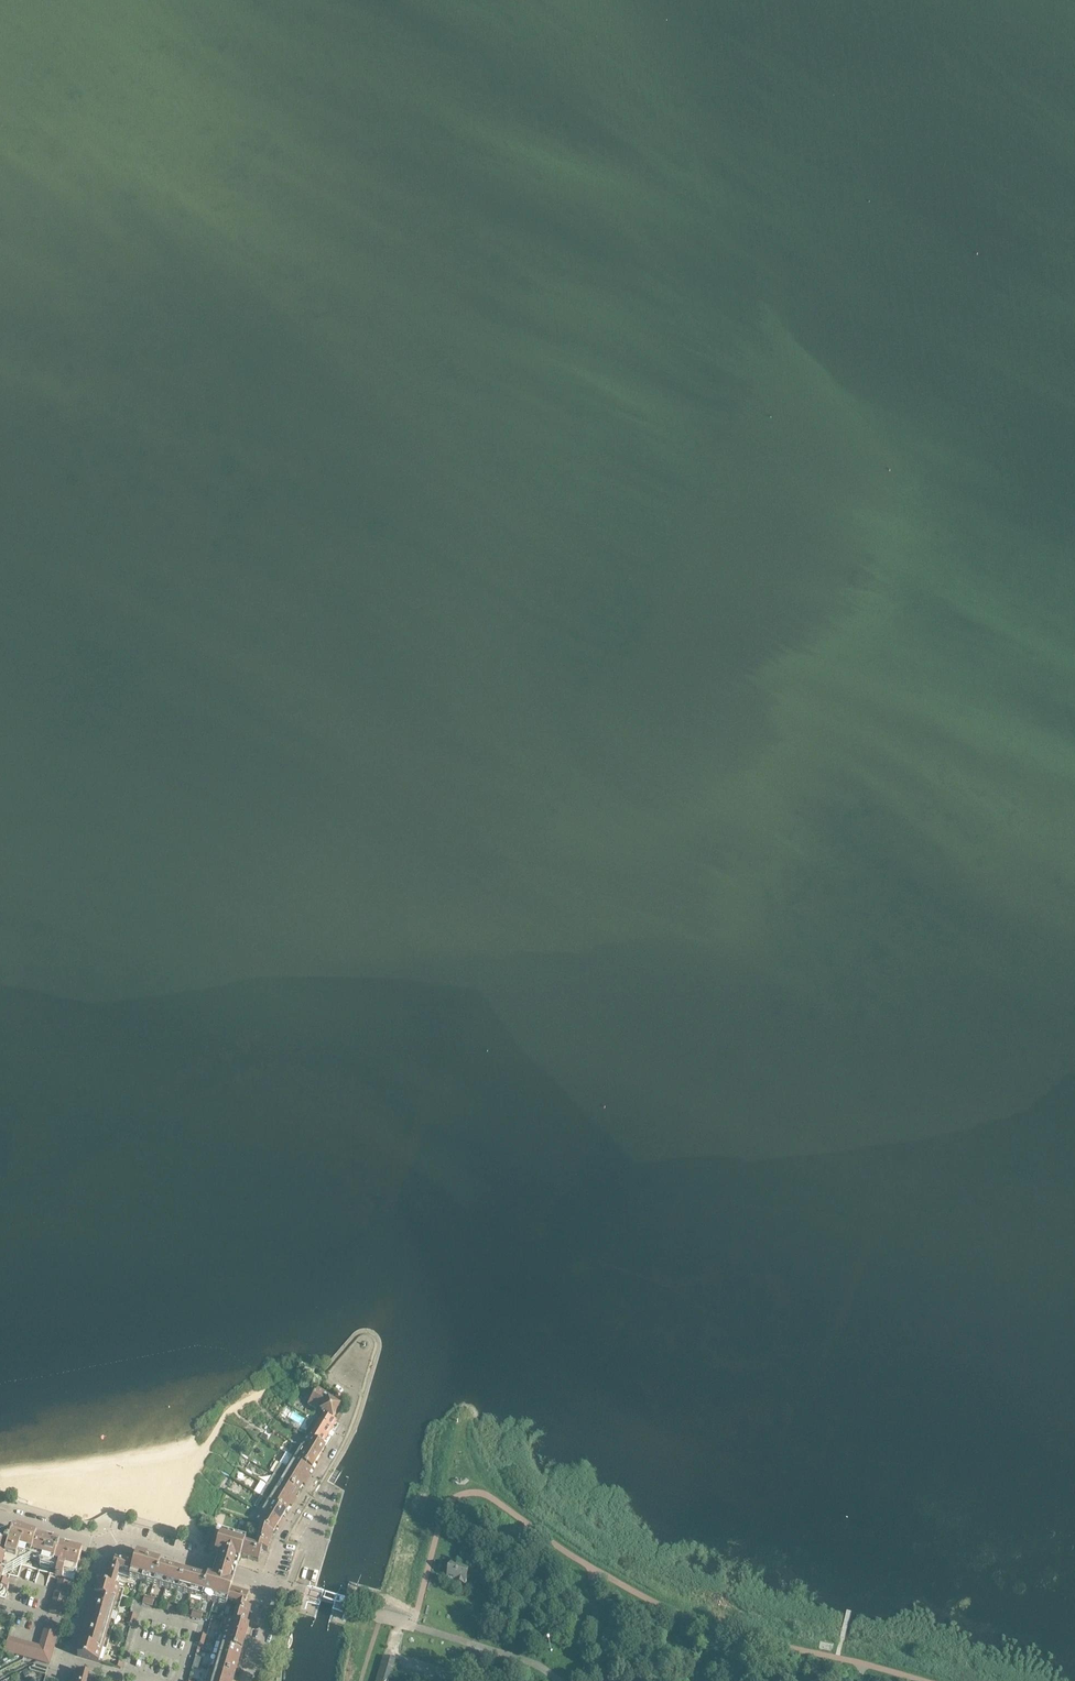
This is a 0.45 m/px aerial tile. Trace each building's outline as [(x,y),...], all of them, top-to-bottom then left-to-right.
[(310,1401),(308,1405),(320,1412),(324,1414),(332,1420),(332,1419),(340,1407),(328,1400),(330,1396),(318,1388),(310,1401)] [(283,1419),(301,1432),(307,1423),(289,1411),(283,1419)] [(332,1420),(320,1412),(317,1416),(315,1416),(304,1434),(306,1435),(322,1445),(336,1421),(332,1419),(332,1420)] [(322,1445),(306,1435),(299,1447),(320,1459),(323,1455),(321,1454),(325,1447),(322,1445)] [(299,1447),(295,1444),(289,1455),(293,1457),(312,1469),(316,1462),(318,1464),(320,1459),(299,1447)] [(307,1481),(310,1477),(308,1475),(312,1469),(293,1457),(286,1468),(307,1481)] [(307,1481),(286,1468),(280,1464),(273,1475),(299,1490),(303,1484),(305,1485),(307,1481)] [(297,1498),(295,1497),(299,1490),(273,1475),(267,1486),(294,1502),(297,1498)] [(267,1486),(260,1496),(286,1512),(290,1505),(292,1506),(294,1502),(267,1486)] [(286,1512),(260,1496),(253,1507),(260,1511),(281,1524),(284,1519),(282,1518),(286,1512)] [(253,1522),(261,1527),(272,1534),(277,1527),(279,1528),(281,1524),(260,1511),(253,1522)] [(260,1528),(255,1547),(262,1549),(261,1550),(267,1551),(272,1534),(261,1527),(260,1528)] [(81,1555),(82,1550),(13,1530),(12,1533),(6,1535),(5,1539),(0,1541),(0,1598),(5,1599),(9,1587),(0,1584),(3,1574),(18,1578),(21,1566),(73,1581),(81,1555)] [(226,1606),(227,1602),(231,1589),(236,1571),(240,1556),(241,1556),(244,1544),(245,1540),(220,1532),(217,1543),(212,1542),(209,1552),(218,1555),(215,1565),(211,1578),(146,1560),(148,1554),(136,1551),(134,1561),(130,1574),(129,1578),(226,1606)] [(258,1561),(261,1550),(262,1549),(255,1547),(244,1544),(241,1556),(258,1561)] [(116,1556),(112,1568),(119,1570),(130,1574),(134,1561),(116,1556)] [(453,1562),(447,1580),(465,1585),(471,1567),(453,1562)] [(114,1588),(119,1570),(112,1568),(107,1566),(102,1584),(114,1588)] [(72,1584),(59,1580),(57,1587),(71,1591),(72,1584)] [(114,1588),(102,1584),(98,1583),(91,1609),(103,1613),(116,1617),(124,1590),(114,1588)] [(55,1593),(69,1597),(71,1591),(57,1587),(55,1593)] [(248,1595),(231,1589),(227,1602),(238,1605),(245,1607),(248,1595)] [(67,1604),(69,1597),(55,1593),(53,1600),(67,1604)] [(53,1600),(51,1605),(65,1609),(67,1604),(53,1600)] [(51,1605),(49,1613),(63,1617),(65,1609),(51,1605)] [(233,1622),(239,1624),(245,1626),(251,1608),(245,1607),(238,1605),(233,1622)] [(116,1617),(103,1613),(91,1609),(84,1633),(97,1636),(110,1640),(116,1617)] [(239,1624),(233,1622),(227,1620),(220,1645),(242,1651),(249,1627),(245,1626),(239,1624)] [(58,1633),(60,1626),(46,1622),(45,1629),(58,1633)] [(43,1635),(57,1639),(58,1633),(45,1629),(43,1635)] [(110,1640),(97,1636),(84,1633),(77,1656),(103,1663),(110,1640)] [(41,1641),(55,1645),(57,1639),(43,1635),(41,1641)] [(15,1640),(8,1638),(4,1651),(11,1653),(15,1640)] [(15,1640),(11,1653),(17,1655),(21,1641),(15,1640)] [(23,1657),(28,1643),(21,1641),(17,1655),(23,1657)] [(53,1651),(55,1646),(55,1645),(41,1641),(39,1647),(53,1651)] [(34,1645),(28,1643),(23,1657),(30,1659),(34,1645)] [(39,1647),(34,1645),(30,1659),(35,1660),(37,1654),(39,1647)] [(220,1645),(216,1657),(213,1669),(234,1675),(242,1651),(220,1645)] [(37,1654),(51,1658),(53,1651),(39,1647),(37,1654)] [(35,1660),(49,1664),(51,1658),(37,1654),(35,1660)] [(396,1661),(383,1657),(376,1680),(390,1680),(396,1661)] [(30,1671),(46,1675),(48,1669),(36,1665),(29,1669),(30,1671)] [(234,1675),(213,1669),(209,1680),(233,1680),(234,1675)] [(89,1675),(76,1672),(73,1680),(87,1680),(89,1675)]
